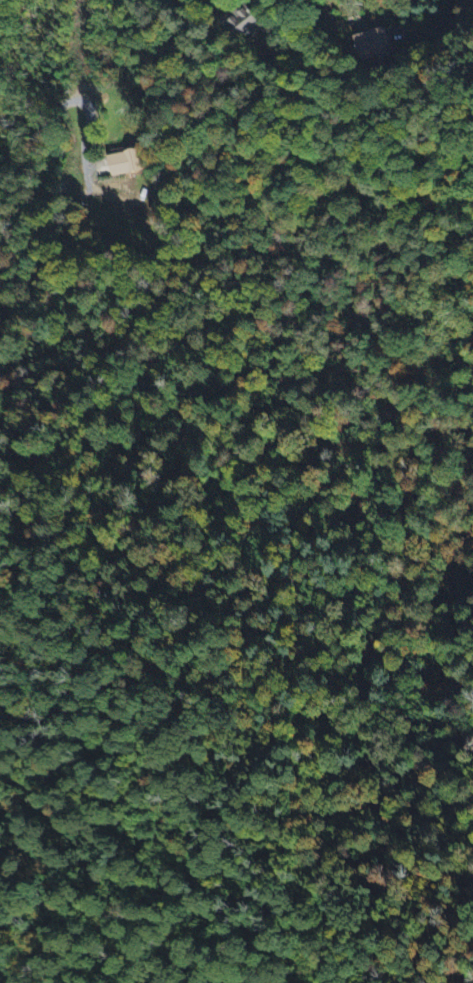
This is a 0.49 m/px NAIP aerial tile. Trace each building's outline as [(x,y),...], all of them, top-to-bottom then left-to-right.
[(109,168),(111,179),(139,172),(135,152),(109,157),(111,167),(109,168)]
